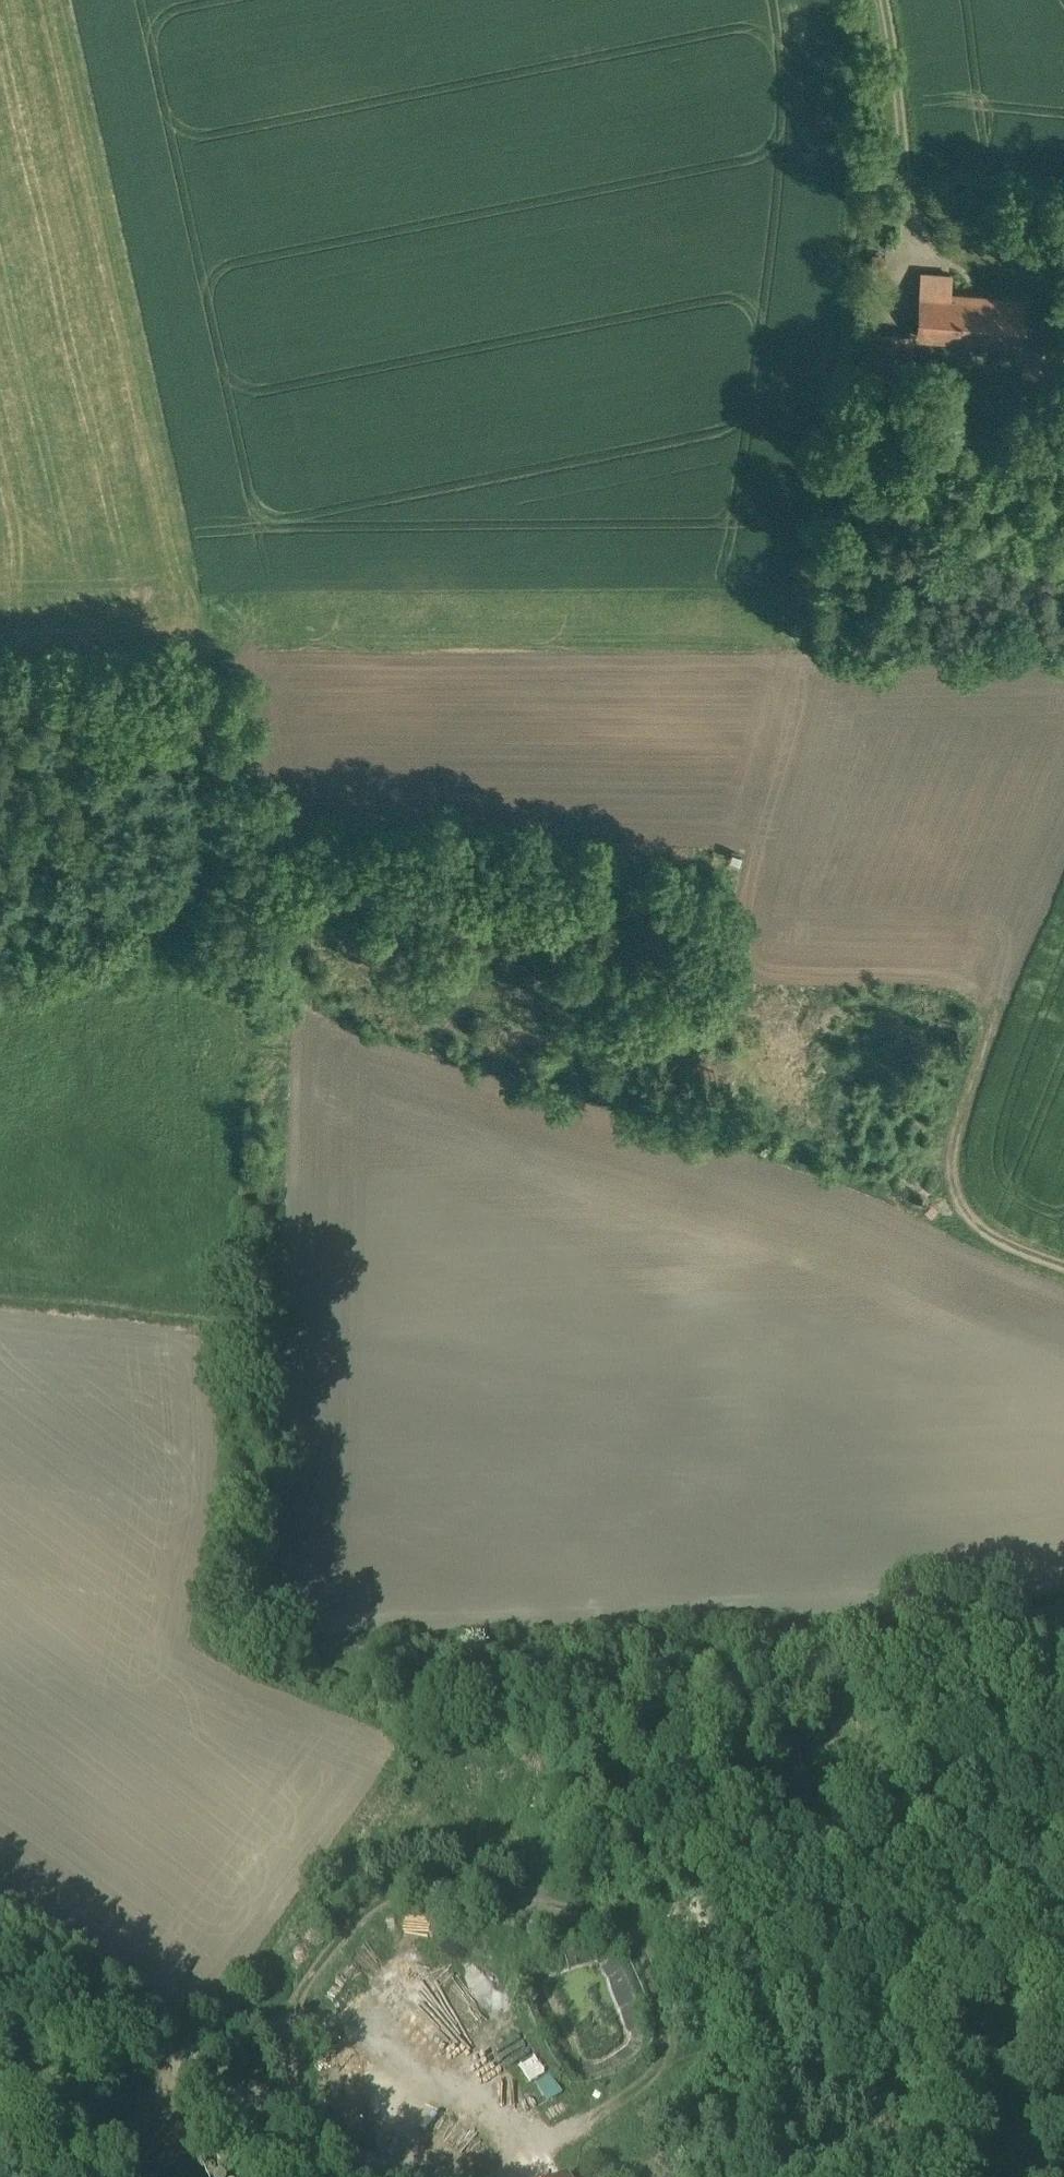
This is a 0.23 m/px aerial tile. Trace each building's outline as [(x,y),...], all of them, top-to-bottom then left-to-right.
[(1022,297),(922,289),(919,335),(1018,342),(1022,297)] [(911,333),(866,330),(863,369),(876,369),(876,370),(908,373),(911,333)] [(1055,348),(1027,346),(1024,374),(1053,377),(1055,348)] [(530,2061),(513,2071),(523,2087),(540,2077),(530,2061)] [(529,2089),(541,2108),(556,2098),(544,2080),(529,2089)] [(566,2157),(536,2176),(579,2176),(566,2157)]
